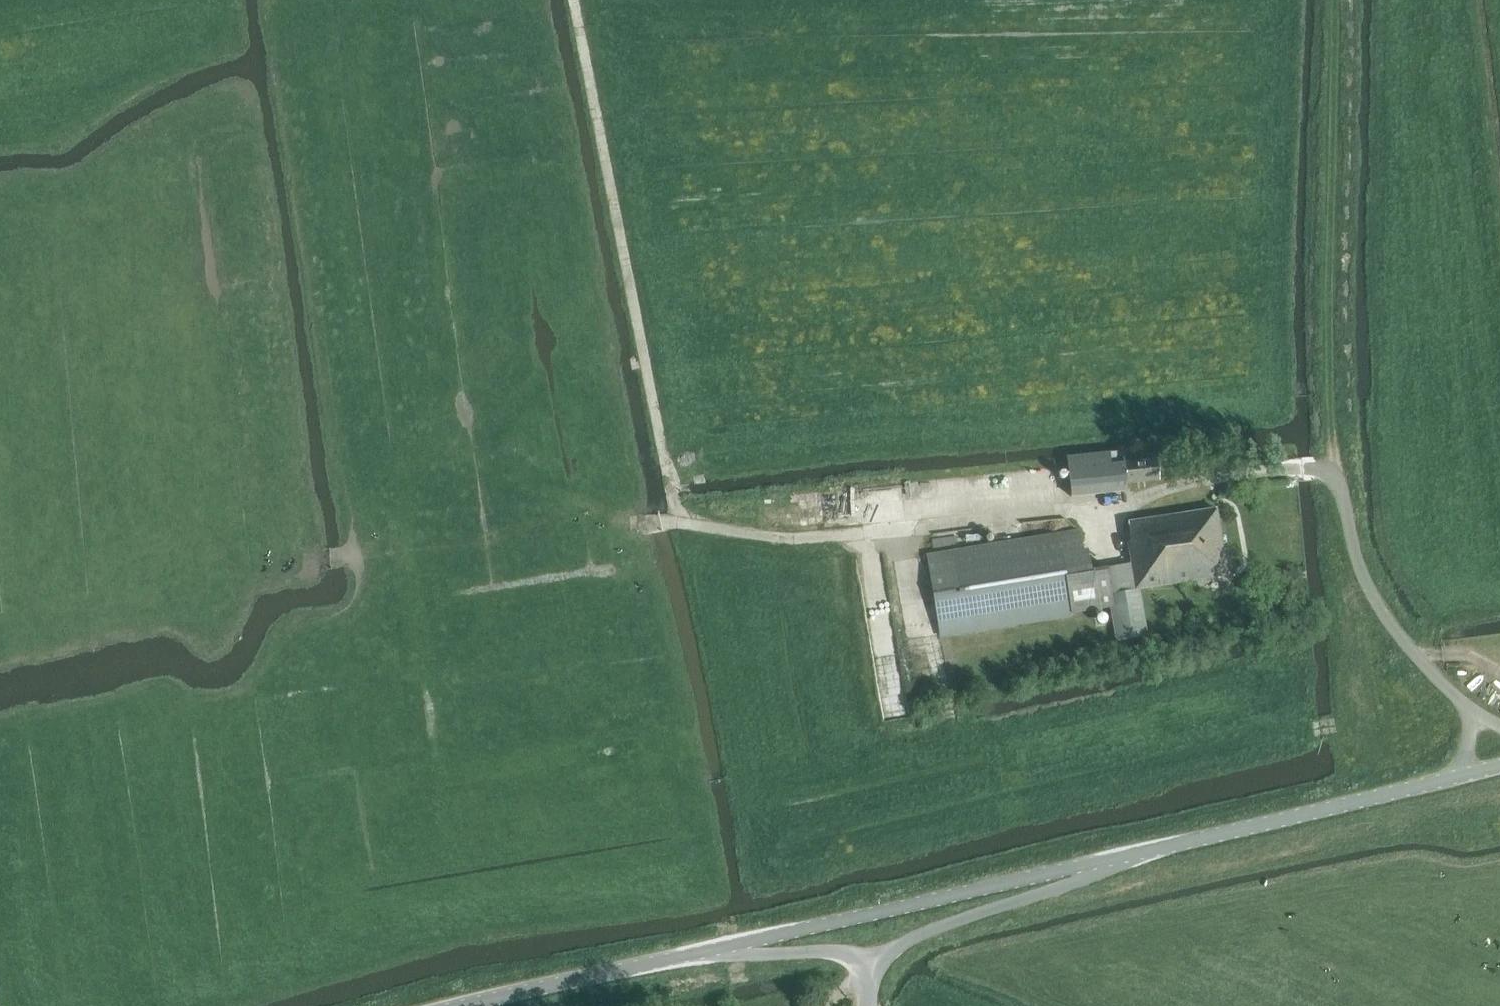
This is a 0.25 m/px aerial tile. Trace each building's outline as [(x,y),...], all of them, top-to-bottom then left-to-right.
[(1066,455),(1071,497),(1127,491),(1126,483),(1158,479),(1156,460),(1124,463),(1123,449),(1066,455)] [(1106,568),(1091,570),(1084,530),(927,555),(939,634),(1072,612),(1070,601),(1108,594),(1116,641),(1147,636),(1139,589),(1227,574),(1216,508),(1129,522),(1129,524),(1128,524),(1131,543),(1128,544),(1131,564),(1106,568)] [(1029,531),(1072,529),(1071,519),(1028,521),(1029,531)]
